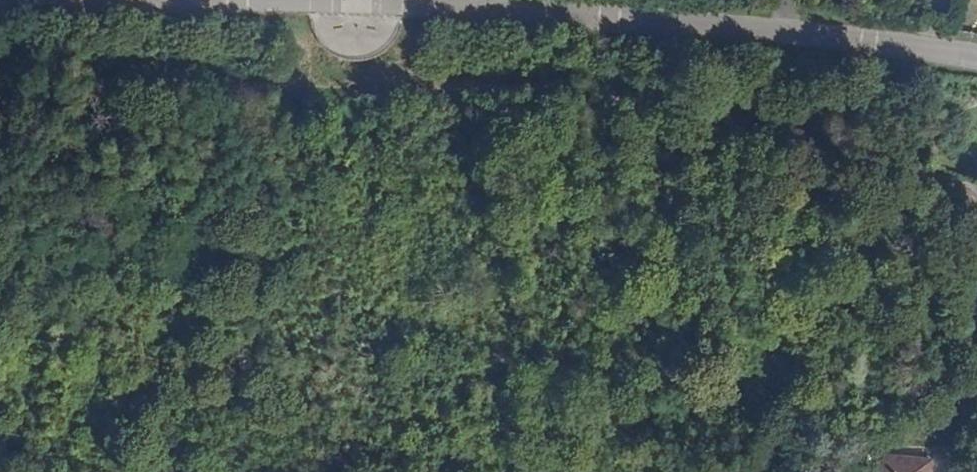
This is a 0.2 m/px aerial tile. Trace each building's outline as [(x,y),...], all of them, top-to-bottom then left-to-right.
[(931,457),(884,453),(882,471),(929,471),(931,457)]
